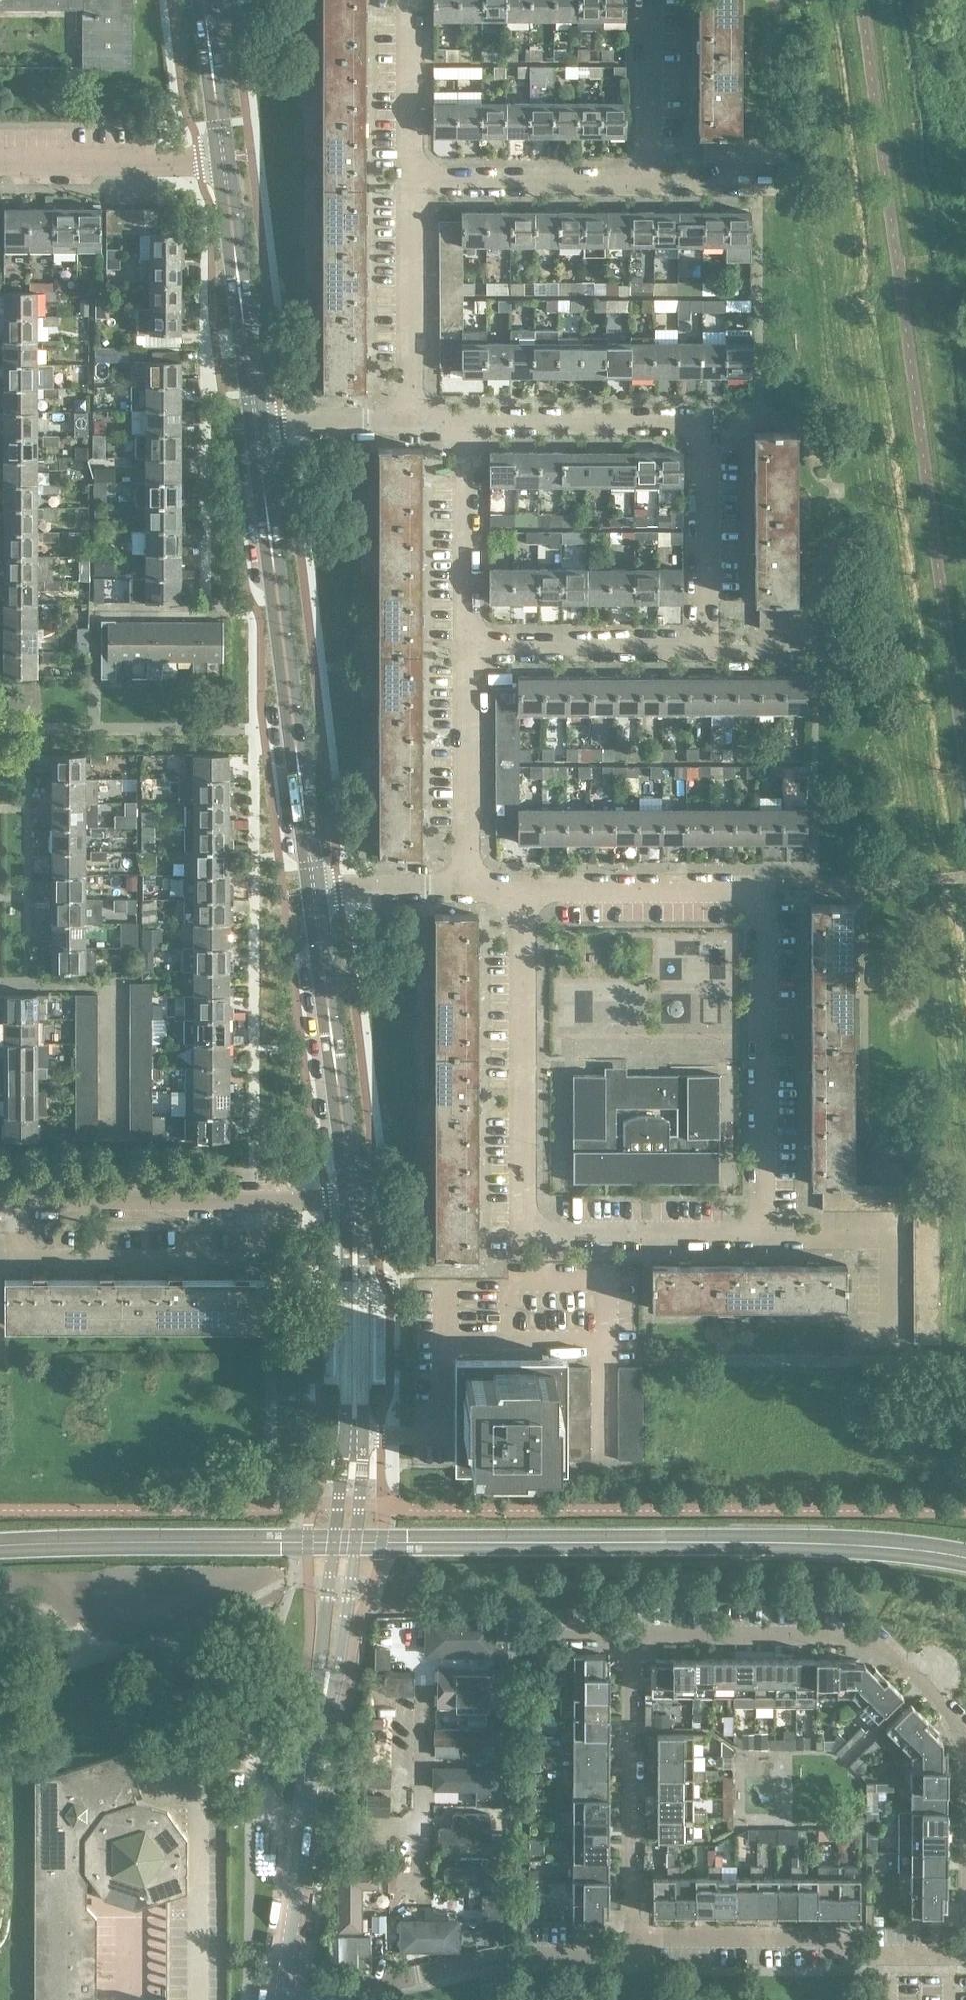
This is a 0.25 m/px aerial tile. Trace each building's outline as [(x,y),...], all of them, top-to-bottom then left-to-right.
[(83,8),(83,66),(110,67),(110,68),(125,68),(126,66),(132,67),(132,0),(0,0),(0,8),(83,8)] [(323,57),(364,57),(364,21),(368,21),(367,10),(363,9),(364,0),(323,0),(323,57)] [(433,20),(458,20),(457,0),(433,0),(433,20)] [(458,20),(482,20),(482,0),(457,0),(458,20)] [(482,20),(506,20),(506,0),(482,0),(482,20)] [(506,20),(530,20),(530,0),(506,0),(506,20)] [(530,20),(554,20),(554,0),(530,0),(530,20)] [(554,20),(578,20),(578,0),(554,0),(554,20)] [(578,20),(578,30),(601,30),(601,20),(602,0),(578,0),(578,20)] [(601,20),(626,20),(626,0),(602,0),(601,20)] [(699,50),(739,50),(739,0),(699,0),(699,2),(695,2),(695,14),(699,14),(699,50)] [(457,60),(469,61),(469,48),(457,48),(457,60)] [(481,60),(493,60),(493,48),(481,48),(481,60)] [(505,60),(517,60),(517,48),(505,48),(505,60)] [(529,60),(541,60),(541,48),(529,48),(529,60)] [(553,60),(565,60),(565,48),(553,48),(553,60)] [(577,60),(589,60),(589,48),(577,48),(577,60)] [(601,60),(613,60),(613,48),(601,48),(601,60)] [(446,49),(433,49),(433,61),(446,60),(446,49)] [(739,50),(699,50),(699,86),(695,86),(695,97),(699,97),(699,133),(697,133),(697,135),(703,135),(716,135),(728,135),(740,135),(741,135),(741,133),(739,133),(739,50)] [(323,57),(323,121),(364,122),(363,95),(368,95),(368,84),(364,84),(364,57),(323,57)] [(494,77),(506,78),(506,65),(494,66),(494,77)] [(518,66),(518,77),(529,78),(529,65),(518,66)] [(554,65),(529,65),(529,78),(529,86),(554,86),(554,65)] [(566,77),(578,78),(578,65),(566,65),(566,77)] [(590,77),(602,78),(602,65),(590,65),(590,77)] [(613,65),(613,66),(613,77),(626,77),(626,65),(613,65)] [(458,66),(446,66),(446,77),(458,78),(458,66)] [(470,77),(482,78),(482,66),(470,66),(470,77)] [(457,93),(433,93),(433,103),(433,136),(457,136),(457,103),(457,93)] [(482,93),(457,93),(457,103),(457,136),(482,136),(482,103),(482,93)] [(529,102),(506,103),(506,136),(530,136),(529,102)] [(554,102),(529,102),(530,136),(553,136),(554,102)] [(578,102),(554,102),(553,136),(578,135),(578,102)] [(601,102),(578,102),(578,135),(601,135),(601,102)] [(626,102),(601,102),(601,135),(626,135),(626,102)] [(506,103),(482,103),(482,136),(506,136),(506,103)] [(323,121),(323,186),(364,186),(364,159),(368,159),(368,148),(364,148),(364,122),(323,121)] [(716,135),(703,135),(702,161),(716,161),(716,135)] [(728,135),(716,135),(716,161),(728,161),(728,135)] [(740,135),(728,135),(728,161),(740,161),(740,135)] [(741,135),(740,135),(740,161),(752,161),(752,135),(741,135)] [(764,135),(752,135),(752,161),(764,161),(764,135)] [(776,135),(764,135),(764,161),(776,161),(776,135)] [(788,135),(776,135),(776,161),(788,161),(788,135)] [(364,186),(323,186),(322,250),(364,250),(364,224),(368,224),(367,213),(363,212),(364,186)] [(44,195),(44,204),(53,203),(53,195),(44,195)] [(41,208),(29,208),(29,252),(53,252),(53,208),(53,203),(41,204),(41,208)] [(88,208),(77,208),(77,252),(101,252),(102,204),(88,203),(88,208)] [(17,208),(5,208),(4,252),(29,252),(29,208),(29,204),(17,204),(17,208)] [(64,208),(53,208),(53,252),(77,252),(77,208),(77,204),(64,204),(64,208)] [(131,208),(119,209),(119,234),(131,234),(131,208)] [(144,208),(131,208),(131,234),(144,234),(144,208)] [(157,208),(144,208),(144,234),(150,234),(151,233),(157,233),(157,208)] [(106,209),(106,233),(119,234),(119,209),(106,209)] [(486,211),(461,211),(461,220),(461,233),(461,245),(462,245),(486,245),(486,211)] [(510,211),(486,211),(486,245),(510,245),(510,211)] [(533,211),(510,211),(510,245),(534,245),(533,211)] [(557,211),(533,211),(534,245),(558,245),(557,211)] [(582,211),(557,211),(558,245),(582,245),(582,211)] [(605,211),(582,211),(582,245),(605,245),(605,211)] [(629,211),(605,211),(605,245),(630,245),(629,211)] [(654,211),(629,211),(630,245),(654,245),(654,211)] [(678,211),(654,211),(654,245),(654,257),(678,257),(678,245),(678,211)] [(701,211),(678,211),(678,245),(702,245),(701,211)] [(726,211),(701,211),(702,245),(726,245),(726,211)] [(750,211),(726,211),(726,245),(726,261),(750,261),(750,211)] [(461,220),(439,220),(439,233),(461,233),(461,220)] [(151,233),(150,234),(150,258),(185,258),(185,250),(181,250),(181,233),(157,233),(151,233)] [(461,233),(439,233),(439,245),(461,245),(461,233)] [(462,245),(461,245),(439,245),(439,257),(462,257),(462,245)] [(120,249),(106,249),(106,258),(120,258),(120,249)] [(364,250),(322,250),(322,315),(364,315),(364,289),(368,289),(368,277),(364,276),(364,250)] [(439,257),(439,269),(463,269),(462,257),(439,257)] [(120,258),(106,258),(106,268),(120,268),(120,258)] [(185,258),(150,258),(140,258),(141,283),(150,283),(180,283),(181,267),(185,267),(185,258)] [(439,269),(439,281),(463,281),(463,269),(439,269)] [(68,278),(54,278),(54,290),(68,290),(68,278)] [(22,291),(22,280),(4,280),(4,291),(22,291)] [(33,280),(33,290),(54,290),(54,280),(33,280)] [(463,281),(439,281),(439,294),(462,293),(463,282),(463,281)] [(733,294),(733,293),(737,293),(737,281),(733,281),(725,281),(726,294),(733,294)] [(463,282),(462,293),(474,293),(474,282),(463,282)] [(522,282),(510,283),(510,293),(521,293),(522,282)] [(546,283),(533,282),(533,293),(546,293),(546,283)] [(594,282),(582,283),(582,293),(594,293),(594,282)] [(618,283),(605,282),(605,293),(618,294),(618,283)] [(642,282),(630,282),(630,293),(642,293),(642,282)] [(666,282),(654,282),(654,293),(666,294),(666,282)] [(690,283),(678,282),(678,293),(690,293),(690,283)] [(714,282),(702,282),(702,294),(714,294),(714,282)] [(180,283),(150,283),(150,307),(184,308),(185,299),(180,299),(180,283)] [(498,283),(486,283),(486,293),(498,293),(498,283)] [(569,283),(558,283),(558,293),(570,293),(569,283)] [(22,291),(4,291),(4,315),(37,315),(37,291),(22,291)] [(58,291),(42,291),(42,300),(58,300),(58,291)] [(109,297),(95,298),(95,307),(109,308),(109,297)] [(88,315),(88,298),(80,298),(80,314),(88,315)] [(486,300),(474,299),(474,311),(486,311),(486,300)] [(510,299),(497,299),(498,311),(510,311),(510,299)] [(557,299),(546,299),(546,311),(557,311),(557,299)] [(581,299),(570,299),(570,311),(581,311),(581,299)] [(605,299),(594,299),(594,311),(605,311),(605,299)] [(630,299),(618,299),(618,311),(630,311),(630,299)] [(654,299),(642,299),(642,311),(654,311),(654,299)] [(678,299),(666,299),(666,311),(678,311),(678,299)] [(702,299),(690,299),(690,311),(702,311),(702,299)] [(726,299),(714,299),(714,311),(726,311),(726,299)] [(739,299),(739,311),(745,311),(750,311),(750,310),(750,299),(745,299),(739,299)] [(439,305),(439,318),(462,318),(462,305),(439,305)] [(109,308),(95,307),(95,317),(109,317),(109,308)] [(150,307),(137,307),(137,332),(180,333),(181,316),(184,316),(184,308),(150,307)] [(37,315),(4,315),(4,339),(37,339),(37,315)] [(58,315),(42,315),(42,325),(58,325),(58,315)] [(364,315),(322,315),(322,388),(321,388),(321,390),(367,390),(367,389),(364,388),(364,352),(368,352),(368,341),(364,341),(364,315)] [(462,318),(439,318),(439,330),(462,330),(462,318)] [(463,342),(461,342),(461,354),(461,367),(461,375),(486,375),(486,342),(486,330),(462,329),(462,330),(463,342)] [(750,329),(726,329),(726,334),(726,375),(750,375),(750,329)] [(463,342),(462,330),(439,330),(439,342),(463,342)] [(510,342),(510,375),(533,375),(534,330),(511,330),(510,342)] [(557,330),(534,330),(533,375),(557,375),(557,337),(557,330)] [(726,334),(701,333),(701,342),(701,375),(726,375),(726,334)] [(654,336),(630,336),(630,342),(630,375),(654,375),(654,342),(654,336)] [(582,337),(557,337),(557,375),(582,375),(582,342),(582,337)] [(37,339),(4,339),(5,363),(37,363),(37,339)] [(58,339),(42,339),(42,348),(58,348),(58,339)] [(461,342),(439,342),(440,354),(461,354),(461,342)] [(510,342),(486,342),(486,375),(510,375),(510,342)] [(606,342),(582,342),(582,375),(605,375),(606,342)] [(606,342),(605,375),(630,375),(630,342),(606,342)] [(678,342),(654,342),(654,375),(678,375),(678,342)] [(701,342),(678,342),(678,375),(701,375),(701,342)] [(179,355),(179,346),(167,346),(167,355),(179,355)] [(117,347),(95,347),(95,361),(128,360),(128,354),(117,354),(117,347)] [(461,354),(440,354),(440,367),(461,367),(461,354)] [(185,377),(185,372),(180,372),(180,360),(134,360),(134,384),(180,385),(185,385),(185,377)] [(37,363),(5,363),(5,387),(42,387),(53,387),(53,363),(43,363),(37,363)] [(134,384),(132,384),(132,409),(180,409),(185,409),(185,396),(180,396),(180,385),(134,384)] [(42,387),(5,387),(5,411),(37,411),(37,397),(42,396),(42,387)] [(53,387),(42,387),(42,396),(58,397),(58,387),(53,387)] [(180,409),(132,409),(132,432),(137,432),(180,433),(180,420),(180,409)] [(37,411),(5,411),(5,435),(37,435),(37,411)] [(95,421),(95,432),(105,432),(105,421),(95,421)] [(88,434),(88,424),(75,424),(75,434),(88,434)] [(755,480),(755,516),(796,516),(796,433),(797,433),(797,432),(780,432),(780,427),(773,427),(773,432),(753,432),(753,433),(755,433),(755,468),(751,468),(751,480),(755,480)] [(180,433),(137,432),(137,457),(146,457),(180,456),(184,456),(184,448),(180,448),(180,443),(180,433)] [(37,435),(5,435),(5,459),(37,458),(37,435)] [(59,435),(43,435),(43,444),(59,444),(59,435)] [(76,459),(87,459),(87,446),(76,446),(76,459)] [(94,457),(103,457),(103,446),(94,446),(94,457)] [(379,449),(379,522),(420,523),(420,487),(424,487),(424,476),(420,475),(420,449),(422,449),(422,448),(377,448),(377,449),(379,449)] [(489,452),(489,485),(514,485),(514,452),(489,452)] [(514,452),(514,485),(538,485),(538,452),(514,452)] [(538,452),(538,485),(562,485),(562,452),(538,452)] [(562,452),(562,485),(585,485),(586,452),(562,452)] [(586,452),(585,485),(610,485),(609,452),(586,452)] [(634,452),(609,452),(610,485),(634,485),(634,452)] [(658,452),(634,452),(634,485),(657,484),(658,452)] [(658,452),(657,484),(682,484),(682,452),(658,452)] [(180,456),(146,457),(146,481),(180,481),(191,481),(191,473),(180,473),(180,468),(180,456)] [(37,458),(5,459),(5,483),(37,483),(37,468),(43,468),(43,459),(37,458)] [(59,459),(43,459),(43,468),(59,468),(59,459)] [(95,480),(116,480),(116,468),(95,468),(95,480)] [(95,480),(95,492),(106,492),(106,480),(95,480)] [(146,481),(136,481),(136,505),(146,505),(180,505),(184,505),(184,497),(181,497),(181,492),(180,481),(146,481)] [(37,483),(5,483),(5,507),(37,507),(37,492),(43,492),(43,483),(37,483)] [(59,483),(43,483),(43,492),(59,492),(59,483)] [(107,505),(95,505),(94,516),(107,516),(107,505)] [(180,505),(146,505),(146,529),(180,529),(184,529),(184,521),(180,521),(180,516),(180,505)] [(37,507),(5,507),(5,531),(37,531),(37,516),(43,516),(43,507),(37,507)] [(59,508),(43,507),(43,516),(43,517),(59,517),(59,508)] [(670,514),(658,514),(658,525),(670,525),(682,526),(682,513),(682,511),(670,511),(670,514)] [(501,514),(489,514),(489,525),(501,525),(501,514)] [(526,514),(514,514),(514,525),(526,526),(526,514)] [(550,514),(538,514),(538,525),(550,525),(550,514)] [(574,515),(562,514),(562,525),(574,525),(574,515)] [(598,514),(586,514),(586,525),(598,525),(598,514)] [(621,514),(610,514),(609,525),(622,525),(621,514)] [(646,514),(634,514),(633,525),(646,525),(646,514)] [(796,516),(755,516),(755,552),(751,552),(751,563),(755,563),(755,599),(753,600),(753,601),(760,601),(773,601),(785,601),(796,601),(797,601),(797,600),(796,600),(796,516)] [(420,523),(379,522),(379,587),(420,587),(420,561),(424,561),(424,549),(420,549),(420,523)] [(95,529),(94,541),(105,541),(106,529),(95,529)] [(146,529),(131,529),(132,553),(146,553),(180,553),(185,553),(185,540),(180,540),(180,529),(146,529)] [(37,531),(5,531),(5,555),(37,555),(37,531)] [(59,532),(43,531),(43,541),(59,541),(59,532)] [(490,531),(490,542),(502,542),(514,542),(514,531),(502,531),(490,531)] [(538,532),(526,531),(526,542),(538,542),(538,532)] [(550,531),(550,542),(562,542),(562,531),(550,531)] [(586,531),(574,531),(573,542),(585,542),(586,531)] [(633,531),(622,532),(622,543),(633,542),(633,531)] [(658,542),(658,531),(646,531),(646,542),(658,542)] [(682,532),(670,531),(670,542),(682,543),(682,532)] [(610,532),(598,532),(598,543),(610,542),(610,532)] [(180,553),(146,553),(146,576),(180,577),(185,577),(185,564),(180,564),(180,553)] [(95,572),(113,572),(113,554),(95,554),(95,572)] [(37,555),(5,555),(5,579),(43,579),(53,579),(53,555),(37,555)] [(514,601),(514,568),(489,568),(489,601),(514,601)] [(538,568),(514,568),(514,601),(538,601),(538,568)] [(538,568),(538,601),(562,601),(562,568),(538,568)] [(586,568),(562,568),(562,601),(586,601),(586,568)] [(610,568),(586,568),(586,601),(610,601),(610,568)] [(634,568),(610,568),(610,601),(633,601),(634,568)] [(634,568),(633,601),(657,601),(657,568),(634,568)] [(682,568),(657,568),(657,601),(682,601),(682,568)] [(146,576),(130,576),(130,601),(180,601),(181,600),(185,600),(185,588),(180,588),(180,577),(146,576)] [(104,577),(95,577),(95,600),(95,601),(104,601),(104,600),(104,577)] [(43,579),(5,579),(5,603),(37,603),(37,588),(43,588),(43,579)] [(53,579),(43,579),(43,588),(65,588),(65,579),(53,579)] [(420,587),(379,587),(379,651),(420,651),(422,624),(424,624),(424,613),(420,613),(420,587)] [(773,601),(760,601),(760,627),(773,627),(773,601)] [(773,601),(773,627),(784,627),(785,601),(773,601)] [(785,601),(784,627),(796,627),(796,601),(785,601)] [(796,601),(796,627),(808,627),(808,601),(797,601),(796,601)] [(808,601),(808,627),(820,627),(820,601),(808,601)] [(820,601),(820,627),(832,627),(832,601),(820,601)] [(37,603),(5,603),(5,627),(37,627),(37,603)] [(59,603),(43,603),(43,613),(59,613),(59,603)] [(201,621),(201,678),(208,678),(208,660),(223,660),(223,661),(224,661),(224,620),(223,620),(223,621),(201,621)] [(102,649),(102,677),(117,677),(117,659),(132,659),(132,621),(116,621),(116,627),(116,632),(116,638),(116,644),(116,649),(102,649)] [(132,621),(132,659),(147,659),(147,677),(155,677),(155,621),(132,621)] [(155,621),(155,677),(163,677),(163,659),(178,660),(178,621),(155,621)] [(178,621),(178,660),(193,660),(193,678),(201,678),(201,621),(178,621)] [(37,627),(5,627),(5,650),(37,651),(37,627)] [(59,627),(43,627),(43,637),(59,637),(59,627)] [(37,651),(5,650),(5,675),(37,675),(37,651)] [(59,651),(43,651),(43,660),(59,660),(59,651)] [(420,651),(379,651),(378,716),(420,716),(420,690),(424,690),(424,678),(420,678),(420,651)] [(542,677),(517,677),(517,699),(517,711),(518,711),(542,711),(542,677)] [(566,677),(542,677),(542,711),(566,711),(566,677)] [(590,711),(590,677),(566,677),(566,711),(590,711)] [(614,677),(590,677),(590,711),(614,711),(614,677)] [(638,677),(614,677),(614,711),(638,711),(638,677)] [(662,677),(638,677),(638,711),(662,711),(662,677)] [(662,677),(662,711),(686,711),(686,677),(662,677)] [(710,678),(686,677),(686,711),(710,711),(710,678)] [(734,677),(710,678),(710,711),(734,710),(734,677)] [(758,710),(758,677),(734,677),(734,710),(758,710)] [(782,677),(758,677),(758,710),(782,710),(782,677)] [(807,677),(782,677),(782,710),(807,710),(807,677)] [(517,686),(495,687),(495,699),(517,699),(517,686)] [(517,699),(495,699),(495,711),(517,711),(517,699)] [(518,711),(517,711),(495,711),(495,723),(518,723),(518,711)] [(420,716),(378,716),(378,780),(420,780),(420,754),(424,754),(424,742),(420,742),(420,716)] [(518,723),(495,723),(495,735),(518,735),(518,723)] [(518,735),(495,735),(495,747),(518,747),(518,735)] [(518,747),(495,747),(495,760),(518,760),(518,748),(518,747)] [(710,760),(722,760),(722,747),(710,748),(710,760)] [(734,760),(746,760),(746,747),(734,748),(734,760)] [(758,760),(770,760),(770,747),(758,748),(758,760)] [(782,760),(794,759),(794,747),(782,748),(782,760)] [(518,748),(518,760),(519,760),(530,760),(530,748),(518,748)] [(542,760),(554,760),(554,748),(542,748),(542,760)] [(566,760),(578,760),(578,748),(566,748),(566,760)] [(590,760),(602,760),(602,748),(590,748),(590,760)] [(614,760),(626,760),(626,748),(614,748),(614,760)] [(638,760),(650,760),(650,748),(638,748),(638,760)] [(662,760),(674,760),(674,748),(662,748),(662,760)] [(686,760),(698,760),(698,748),(686,748),(686,760)] [(107,753),(90,754),(90,763),(107,763),(107,753)] [(52,754),(52,779),(85,779),(85,754),(52,754)] [(229,766),(229,754),(186,754),(186,779),(229,778),(233,779),(233,767),(229,766)] [(650,778),(662,778),(662,765),(650,766),(650,778)] [(674,778),(686,777),(686,765),(674,766),(674,778)] [(698,778),(710,777),(710,765),(697,766),(698,778)] [(722,777),(734,777),(734,765),(722,765),(722,777)] [(746,777),(758,777),(758,765),(746,765),(746,777)] [(782,777),(782,765),(770,765),(770,777),(782,777)] [(807,765),(794,765),(794,777),(807,777),(807,765)] [(530,778),(542,778),(542,766),(530,766),(530,778)] [(554,778),(566,778),(566,766),(554,766),(554,778)] [(578,778),(590,778),(590,766),(578,766),(578,778)] [(602,778),(614,778),(614,766),(602,766),(602,778)] [(626,778),(638,778),(638,766),(626,766),(626,778)] [(495,772),(495,785),(518,785),(518,772),(495,772)] [(229,790),(229,778),(186,779),(186,803),(229,802),(233,802),(233,790),(229,790)] [(85,779),(52,779),(52,803),(96,803),(96,779),(85,779)] [(127,779),(127,789),(135,789),(135,779),(127,779)] [(420,780),(378,780),(378,853),(377,853),(378,855),(422,855),(422,854),(420,854),(420,818),(424,818),(424,807),(420,806),(420,780)] [(495,785),(495,796),(518,796),(518,785),(495,785)] [(143,802),(156,802),(156,793),(143,793),(143,802)] [(495,796),(495,808),(517,809),(518,809),(518,796),(495,796)] [(229,814),(229,802),(186,803),(186,826),(229,826),(233,827),(233,814),(229,814)] [(96,803),(52,803),(52,827),(85,826),(96,826),(96,803)] [(127,803),(127,815),(136,815),(136,803),(127,803)] [(495,808),(495,820),(517,820),(517,809),(495,808)] [(710,808),(686,809),(686,841),(710,841),(710,808)] [(710,808),(710,841),(734,841),(733,808),(710,808)] [(758,808),(733,808),(734,841),(758,841),(758,808)] [(782,808),(758,808),(758,841),(782,841),(782,808)] [(807,808),(782,808),(782,841),(807,841),(807,808)] [(542,809),(518,809),(517,809),(517,820),(517,833),(517,841),(542,841),(542,809)] [(566,809),(542,809),(542,841),(566,841),(566,809)] [(590,841),(590,809),(566,809),(566,841),(590,841)] [(590,841),(614,841),(614,809),(590,809),(590,841)] [(638,841),(638,809),(614,809),(614,841),(638,841)] [(638,809),(638,841),(662,841),(662,809),(638,809)] [(686,809),(662,809),(662,841),(686,841),(686,809)] [(155,827),(159,826),(159,814),(142,814),(142,827),(155,827)] [(495,820),(495,833),(517,833),(517,820),(495,820)] [(85,826),(52,827),(52,851),(85,850),(85,826)] [(229,838),(229,826),(186,826),(185,851),(229,851),(233,851),(233,839),(229,838)] [(107,827),(91,827),(91,836),(107,836),(107,827)] [(155,827),(142,827),(142,838),(155,838),(155,827)] [(155,838),(142,838),(143,851),(156,850),(156,838),(155,838)] [(85,850),(52,851),(52,875),(85,875),(85,850)] [(156,850),(143,851),(143,872),(156,872),(156,850)] [(229,862),(229,851),(185,851),(186,875),(229,875),(233,875),(233,862),(229,862)] [(106,852),(88,852),(88,861),(106,861),(106,852)] [(85,875),(52,875),(52,898),(85,898),(85,875)] [(229,875),(186,875),(186,898),(229,899),(233,899),(233,891),(229,891),(229,875)] [(135,892),(136,876),(125,876),(125,892),(135,892)] [(85,898),(52,898),(52,922),(85,922),(101,923),(102,898),(85,898)] [(229,910),(229,899),(186,898),(186,923),(194,923),(229,923),(233,923),(233,910),(229,910)] [(137,912),(137,899),(127,899),(127,912),(137,912)] [(144,903),(144,922),(156,922),(157,903),(144,903)] [(811,940),(807,940),(807,952),(810,952),(810,978),(852,978),(852,905),(853,905),(853,903),(809,903),(809,905),(810,905),(811,940)] [(434,914),(435,915),(435,988),(475,988),(476,988),(476,952),(480,952),(480,941),(476,940),(476,915),(478,914),(478,913),(434,913),(434,914)] [(85,922),(52,922),(52,946),(85,946),(85,922)] [(137,946),(137,923),(120,923),(119,946),(137,947),(137,946)] [(229,923),(194,923),(194,946),(229,947),(233,947),(233,939),(232,939),(229,939),(229,923)] [(152,929),(142,929),(143,935),(143,946),(152,946),(152,929)] [(85,946),(52,946),(52,971),(90,971),(95,971),(95,946),(85,946)] [(152,946),(143,946),(142,963),(153,964),(153,946),(152,946)] [(194,946),(182,946),(182,970),(194,970),(229,971),(233,971),(233,963),(229,963),(229,947),(194,946)] [(229,971),(194,970),(194,995),(229,994),(233,994),(233,986),(229,986),(229,971)] [(852,978),(810,978),(810,1005),(807,1005),(807,1016),(810,1016),(810,1043),(852,1043),(852,995),(852,978)] [(130,983),(130,994),(152,994),(152,983),(130,983)] [(475,988),(435,988),(435,1053),(476,1053),(476,1026),(480,1026),(480,1014),(476,1014),(475,988)] [(48,994),(4,994),(4,1018),(36,1018),(48,1018),(48,994)] [(97,994),(79,994),(80,1002),(97,1002),(97,994)] [(152,994),(130,994),(130,1005),(152,1005),(152,994)] [(194,995),(185,995),(185,1019),(229,1019),(233,1019),(233,1006),(229,1006),(229,994),(194,995)] [(75,1002),(75,1013),(97,1013),(97,1002),(80,1002),(75,1002)] [(152,1005),(130,1005),(130,1017),(152,1017),(152,1005)] [(97,1013),(75,1013),(75,1024),(97,1024),(97,1013)] [(152,1017),(130,1017),(130,1027),(152,1027),(152,1017)] [(36,1018),(4,1018),(4,1042),(36,1042),(36,1018)] [(229,1030),(229,1019),(185,1019),(185,1042),(194,1042),(229,1042),(233,1043),(233,1030),(229,1030)] [(97,1024),(75,1024),(75,1035),(79,1035),(97,1034),(97,1024)] [(152,1027),(130,1027),(130,1038),(152,1039),(152,1027)] [(79,1035),(79,1043),(97,1042),(97,1034),(79,1035)] [(166,1034),(152,1034),(152,1039),(152,1042),(166,1042),(166,1034)] [(152,1039),(130,1038),(130,1050),(152,1050),(152,1039)] [(36,1042),(4,1042),(4,1067),(36,1066),(36,1042)] [(79,1043),(79,1050),(97,1050),(97,1042),(79,1043)] [(229,1042),(194,1042),(194,1066),(229,1066),(233,1066),(233,1054),(229,1053),(229,1042)] [(810,1081),(810,1113),(852,1113),(852,1061),(852,1043),(810,1043),(810,1070),(807,1070),(807,1081),(810,1081)] [(75,1050),(75,1061),(97,1061),(97,1050),(79,1050),(75,1050)] [(152,1050),(130,1050),(130,1061),(152,1061),(152,1050)] [(476,1053),(435,1053),(435,1118),(476,1118),(476,1091),(480,1091),(480,1080),(476,1079),(476,1053)] [(97,1061),(75,1061),(76,1072),(97,1072),(97,1061)] [(152,1061),(130,1061),(130,1072),(152,1072),(152,1061)] [(36,1066),(4,1067),(4,1090),(36,1090),(36,1076),(45,1076),(45,1066),(36,1066)] [(229,1066),(194,1066),(186,1066),(186,1090),(194,1090),(229,1090),(233,1090),(233,1078),(229,1078),(229,1066)] [(152,1072),(130,1072),(130,1083),(152,1083),(152,1077),(160,1077),(160,1067),(152,1067),(152,1072)] [(97,1072),(76,1072),(76,1082),(79,1082),(97,1082),(97,1072)] [(604,1074),(573,1074),(573,1149),(572,1149),(572,1181),(573,1181),(719,1181),(719,1149),(718,1149),(718,1136),(718,1073),(624,1074),(624,1077),(604,1078),(604,1074)] [(152,1083),(130,1083),(130,1094),(152,1094),(152,1083)] [(36,1090),(4,1090),(4,1114),(36,1114),(46,1114),(46,1091),(36,1090)] [(229,1090),(194,1090),(186,1090),(186,1114),(194,1114),(229,1115),(233,1114),(233,1102),(229,1102),(229,1090)] [(152,1094),(130,1094),(130,1105),(152,1105),(152,1094)] [(76,1098),(76,1109),(98,1109),(98,1098),(79,1098),(76,1098)] [(152,1105),(130,1105),(130,1116),(152,1116),(152,1105)] [(98,1109),(76,1109),(76,1120),(98,1120),(98,1109)] [(852,1113),(810,1113),(810,1143),(807,1143),(807,1155),(810,1155),(810,1182),(809,1181),(809,1183),(822,1183),(835,1183),(847,1183),(853,1183),(853,1182),(852,1181),(852,1121),(852,1113)] [(36,1114),(4,1114),(4,1139),(36,1139),(36,1114)] [(229,1115),(194,1114),(186,1114),(186,1138),(194,1138),(229,1139),(229,1138),(233,1138),(233,1126),(229,1125),(229,1115)] [(152,1116),(130,1116),(130,1127),(152,1127),(152,1118),(152,1116)] [(167,1118),(152,1118),(152,1127),(152,1139),(168,1138),(167,1118)] [(476,1143),(476,1118),(435,1118),(435,1182),(476,1181),(476,1155),(480,1155),(480,1144),(476,1143)] [(98,1120),(76,1120),(76,1130),(79,1131),(98,1130),(98,1120)] [(152,1127),(130,1127),(130,1138),(152,1139),(152,1127)] [(98,1130),(79,1131),(80,1138),(98,1138),(98,1130)] [(476,1207),(476,1181),(435,1182),(435,1255),(433,1255),(433,1257),(452,1257),(452,1261),(458,1261),(458,1257),(477,1256),(477,1255),(476,1255),(476,1219),(480,1219),(480,1208),(476,1207)] [(835,1183),(822,1183),(822,1209),(835,1209),(835,1183)] [(835,1183),(835,1209),(847,1209),(847,1183),(835,1183)] [(847,1183),(847,1209),(859,1209),(859,1183),(853,1183),(847,1183)] [(859,1183),(859,1209),(871,1209),(871,1184),(859,1183)] [(871,1184),(871,1209),(883,1209),(883,1184),(871,1184)] [(883,1184),(883,1209),(895,1209),(895,1184),(883,1184)] [(895,1184),(895,1209),(907,1209),(906,1184),(895,1184)] [(939,1209),(913,1209),(913,1221),(939,1221),(939,1209)] [(939,1221),(913,1221),(913,1232),(939,1232),(939,1221)] [(939,1232),(913,1232),(913,1245),(939,1244),(939,1232)] [(939,1244),(913,1245),(913,1256),(939,1256),(939,1244)] [(939,1256),(913,1256),(913,1268),(939,1268),(939,1256)] [(651,1307),(652,1307),(652,1306),(716,1306),(716,1264),(689,1264),(690,1261),(678,1261),(678,1264),(652,1265),(652,1263),(651,1263),(651,1307)] [(716,1264),(716,1306),(779,1306),(779,1264),(754,1264),(754,1261),(742,1261),(742,1264),(716,1264)] [(779,1264),(779,1306),(844,1306),(844,1307),(846,1307),(846,1262),(844,1262),(844,1264),(818,1264),(818,1261),(807,1261),(807,1264),(779,1264)] [(939,1268),(913,1268),(913,1280),(939,1280),(939,1268)] [(5,1278),(4,1278),(5,1324),(73,1324),(73,1278),(47,1278),(47,1273),(32,1273),(32,1278),(5,1278)] [(100,1278),(73,1278),(73,1324),(141,1325),(141,1278),(114,1278),(114,1273),(100,1273),(100,1278)] [(168,1279),(141,1278),(141,1325),(208,1325),(208,1279),(182,1278),(182,1273),(168,1274),(168,1279)] [(235,1279),(208,1279),(208,1325),(264,1325),(264,1279),(249,1278),(249,1273),(235,1273),(235,1279)] [(939,1280),(913,1280),(913,1292),(939,1292),(939,1280)] [(939,1292),(913,1292),(913,1304),(939,1304),(939,1292)] [(939,1304),(913,1304),(914,1316),(939,1316),(939,1304)] [(939,1316),(914,1316),(914,1328),(939,1328),(939,1316)] [(939,1328),(914,1328),(914,1341),(939,1341),(939,1328)] [(499,1370),(464,1370),(464,1391),(471,1391),(471,1408),(464,1408),(464,1424),(468,1424),(468,1458),(468,1459),(487,1459),(488,1452),(505,1452),(505,1458),(522,1459),(521,1455),(556,1455),(556,1435),(549,1434),(549,1417),(556,1417),(556,1402),(551,1402),(551,1367),(536,1366),(536,1363),(528,1359),(520,1357),(512,1359),(505,1363),(505,1367),(499,1367),(499,1370)] [(617,1366),(617,1378),(641,1378),(641,1367),(617,1366)] [(566,1367),(566,1378),(590,1379),(590,1367),(566,1367)] [(566,1378),(566,1390),(590,1390),(590,1379),(566,1378)] [(641,1378),(617,1378),(617,1390),(641,1390),(641,1378)] [(566,1390),(566,1402),(590,1402),(590,1390),(566,1390)] [(641,1390),(617,1390),(617,1401),(641,1401),(641,1390)] [(641,1401),(617,1401),(617,1413),(641,1413),(641,1401)] [(566,1402),(566,1413),(590,1413),(590,1402),(566,1402)] [(566,1413),(566,1425),(590,1425),(590,1413),(566,1413)] [(641,1413),(617,1413),(617,1424),(641,1424),(641,1413)] [(641,1424),(617,1424),(618,1436),(641,1436),(641,1424)] [(566,1425),(566,1436),(590,1436),(590,1425),(566,1425)] [(566,1436),(566,1448),(590,1448),(590,1436),(566,1436)] [(641,1436),(618,1436),(617,1447),(641,1448),(641,1436)] [(641,1448),(617,1447),(618,1459),(641,1459),(641,1448)] [(566,1448),(566,1459),(590,1459),(590,1448),(566,1448)] [(496,1618),(425,1617),(424,1657),(495,1658),(496,1618)] [(376,1633),(375,1667),(389,1667),(390,1634),(376,1633)] [(604,1653),(567,1653),(567,1695),(573,1695),(573,1696),(583,1697),(609,1696),(609,1657),(604,1657),(604,1653)] [(555,1664),(555,1655),(542,1654),(542,1663),(555,1664)] [(651,1662),(651,1694),(693,1694),(694,1694),(694,1658),(671,1657),(655,1657),(655,1662),(651,1662)] [(694,1694),(693,1694),(692,1706),(699,1706),(699,1694),(713,1694),(713,1657),(694,1658),(694,1694)] [(713,1657),(713,1694),(727,1694),(727,1706),(734,1706),(734,1658),(713,1657)] [(754,1706),(754,1658),(734,1658),(734,1706),(754,1706)] [(754,1706),(774,1706),(774,1658),(754,1658),(754,1706)] [(774,1658),(774,1706),(795,1706),(795,1658),(774,1658)] [(795,1706),(810,1706),(816,1706),(816,1694),(815,1694),(815,1658),(795,1658),(795,1706)] [(838,1658),(815,1658),(815,1694),(816,1694),(851,1695),(864,1663),(854,1663),(854,1658),(838,1658)] [(871,1670),(864,1663),(851,1695),(877,1720),(902,1695),(875,1666),(871,1670)] [(509,1669),(437,1669),(437,1690),(454,1690),(454,1706),(489,1706),(489,1709),(509,1709),(509,1669)] [(385,1694),(412,1694),(412,1670),(385,1670),(385,1694)] [(561,1715),(573,1715),(609,1716),(609,1696),(583,1697),(573,1696),(573,1695),(567,1695),(560,1695),(561,1715)] [(938,1731),(911,1703),(885,1728),(911,1754),(942,1741),(935,1734),(938,1731)] [(474,1725),(486,1725),(486,1712),(474,1712),(474,1725)] [(669,1726),(669,1713),(655,1713),(655,1726),(669,1726)] [(560,1729),(560,1736),(609,1736),(609,1716),(573,1715),(572,1729),(560,1729)] [(733,1730),(733,1724),(724,1724),(724,1734),(733,1734),(733,1730)] [(860,1726),(852,1734),(858,1739),(866,1731),(865,1731),(860,1726)] [(490,1729),(435,1728),(434,1746),(461,1746),(461,1760),(482,1760),(482,1745),(490,1745),(490,1729)] [(833,1739),(829,1747),(836,1750),(844,1742),(847,1740),(837,1730),(833,1739)] [(657,1733),(656,1755),(693,1755),(693,1741),(705,1741),(705,1733),(693,1733),(657,1733)] [(744,1740),(735,1734),(735,1743),(742,1748),(754,1748),(754,1740),(754,1733),(744,1733),(744,1740)] [(767,1733),(754,1733),(754,1740),(754,1748),(775,1748),(774,1740),(767,1740),(767,1733)] [(849,1747),(858,1739),(852,1734),(847,1740),(844,1742),(849,1747)] [(609,1736),(560,1736),(560,1742),(572,1742),(572,1756),(609,1756),(609,1736)] [(810,1736),(796,1736),(796,1740),(796,1748),(810,1748),(810,1736)] [(796,1740),(774,1740),(775,1748),(796,1748),(796,1740)] [(874,1740),(866,1748),(871,1753),(879,1745),(875,1740),(874,1740)] [(732,1754),(732,1749),(722,1741),(722,1754),(732,1754)] [(942,1741),(911,1754),(910,1789),(898,1789),(898,1792),(947,1792),(947,1768),(947,1751),(942,1751),(942,1741)] [(844,1742),(836,1750),(841,1756),(849,1747),(844,1742)] [(866,1748),(857,1757),(862,1762),(871,1753),(866,1748)] [(34,1967),(34,1999),(96,1999),(96,1917),(86,1906),(86,1874),(104,1898),(135,1908),(186,1892),(186,1873),(185,1873),(186,1871),(187,1838),(167,1811),(136,1801),(134,1793),(140,1791),(127,1751),(35,1781),(34,1781),(34,1967)] [(491,1764),(502,1764),(502,1752),(491,1752),(491,1764)] [(656,1755),(656,1775),(705,1775),(705,1769),(693,1769),(693,1755),(656,1755)] [(560,1770),(560,1776),(609,1777),(609,1756),(572,1756),(572,1770),(560,1770)] [(540,1757),(531,1757),(531,1769),(540,1769),(540,1757)] [(857,1757),(849,1764),(854,1769),(862,1762),(857,1757)] [(501,1768),(498,1768),(435,1768),(435,1788),(475,1788),(475,1805),(501,1805),(501,1768)] [(656,1775),(656,1795),(693,1795),(693,1781),(705,1782),(705,1775),(656,1775)] [(609,1777),(560,1776),(560,1783),(572,1783),(572,1797),(609,1798),(609,1777)] [(732,1815),(732,1776),(723,1776),(723,1815),(732,1815)] [(875,1789),(866,1789),(866,1832),(875,1831),(875,1789)] [(947,1792),(898,1792),(898,1796),(910,1796),(910,1810),(946,1810),(947,1792)] [(367,1793),(366,1814),(385,1815),(386,1794),(367,1793)] [(656,1795),(656,1816),(705,1816),(705,1810),(693,1809),(693,1795),(656,1795)] [(560,1812),(560,1818),(608,1818),(609,1798),(572,1797),(572,1812),(560,1812)] [(898,1810),(898,1831),(946,1831),(946,1810),(910,1810),(898,1810)] [(453,1828),(439,1828),(438,1843),(490,1843),(490,1814),(453,1814),(453,1828)] [(656,1816),(656,1838),(693,1837),(693,1822),(705,1822),(705,1816),(656,1816)] [(608,1818),(560,1818),(560,1825),(572,1825),(572,1839),(608,1839),(608,1818)] [(757,1839),(757,1829),(752,1829),(748,1830),(748,1839),(757,1839)] [(777,1829),(757,1829),(757,1839),(757,1841),(777,1841),(777,1829)] [(839,1840),(839,1829),(819,1829),(819,1840),(839,1840)] [(946,1831),(898,1831),(899,1851),(910,1851),(946,1851),(946,1831)] [(876,1850),(876,1832),(866,1832),(865,1851),(876,1850)] [(514,1834),(492,1834),(492,1846),(514,1846),(514,1834)] [(560,1852),(560,1859),(608,1859),(608,1839),(572,1839),(572,1852),(560,1852)] [(540,1840),(530,1840),(530,1854),(544,1854),(544,1840),(540,1840)] [(501,1846),(500,1850),(500,1872),(492,1872),(492,1885),(513,1884),(512,1847),(501,1846)] [(708,1877),(694,1877),(694,1913),(715,1913),(715,1854),(715,1848),(708,1848),(708,1877)] [(668,1877),(652,1877),(652,1913),(674,1913),(674,1865),(674,1851),(668,1851),(668,1877)] [(898,1872),(910,1872),(910,1870),(921,1870),(946,1871),(946,1851),(910,1851),(899,1851),(898,1872)] [(722,1854),(715,1854),(715,1913),(736,1913),(736,1877),(721,1877),(722,1854)] [(804,1854),(797,1854),(797,1865),(797,1913),(816,1913),(818,1913),(818,1877),(804,1877),(804,1854)] [(454,1868),(446,1868),(445,1881),(477,1883),(478,1876),(488,1877),(489,1859),(454,1857),(454,1868)] [(608,1859),(560,1859),(560,1865),(572,1866),(572,1878),(608,1878),(608,1859)] [(681,1865),(674,1865),(674,1913),(694,1913),(694,1877),(680,1877),(681,1865)] [(736,1877),(736,1913),(756,1913),(756,1865),(750,1865),(750,1877),(736,1877)] [(756,1865),(756,1913),(777,1913),(777,1877),(763,1877),(763,1865),(756,1865)] [(777,1877),(777,1913),(797,1913),(797,1865),(791,1865),(791,1877),(777,1877)] [(838,1865),(818,1865),(818,1877),(818,1913),(838,1913),(838,1865)] [(860,1865),(838,1865),(838,1913),(859,1913),(860,1865)] [(397,1867),(393,1867),(388,1867),(387,1891),(389,1891),(397,1891),(397,1867)] [(361,1887),(377,1887),(376,1870),(338,1870),(338,1930),(361,1929),(361,1887)] [(910,1870),(910,1872),(910,1914),(941,1914),(941,1910),(946,1909),(946,1893),(946,1871),(921,1870),(910,1870)] [(529,1878),(528,1891),(536,1891),(536,1878),(529,1878)] [(608,1878),(572,1878),(572,1922),(603,1921),(603,1917),(608,1917),(608,1878)] [(496,1887),(496,1904),(513,1904),(513,1887),(496,1887)] [(502,1944),(503,1906),(482,1906),(481,1931),(461,1931),(461,1943),(502,1944)] [(535,1906),(535,1917),(546,1918),(546,1916),(546,1906),(538,1906),(535,1906)] [(449,1916),(449,1909),(426,1908),(426,1915),(449,1916)] [(374,1927),(387,1926),(386,1912),(374,1912),(374,1927)] [(882,1924),(882,1915),(873,1915),(872,1924),(882,1924)] [(458,1921),(401,1921),(401,1949),(458,1949),(458,1921)] [(358,1936),(345,1936),(332,1936),(332,1968),(345,1968),(358,1968),(358,1936)] [(398,1964),(409,1963),(414,1963),(423,1961),(423,1960),(423,1952),(398,1950),(398,1964)]
